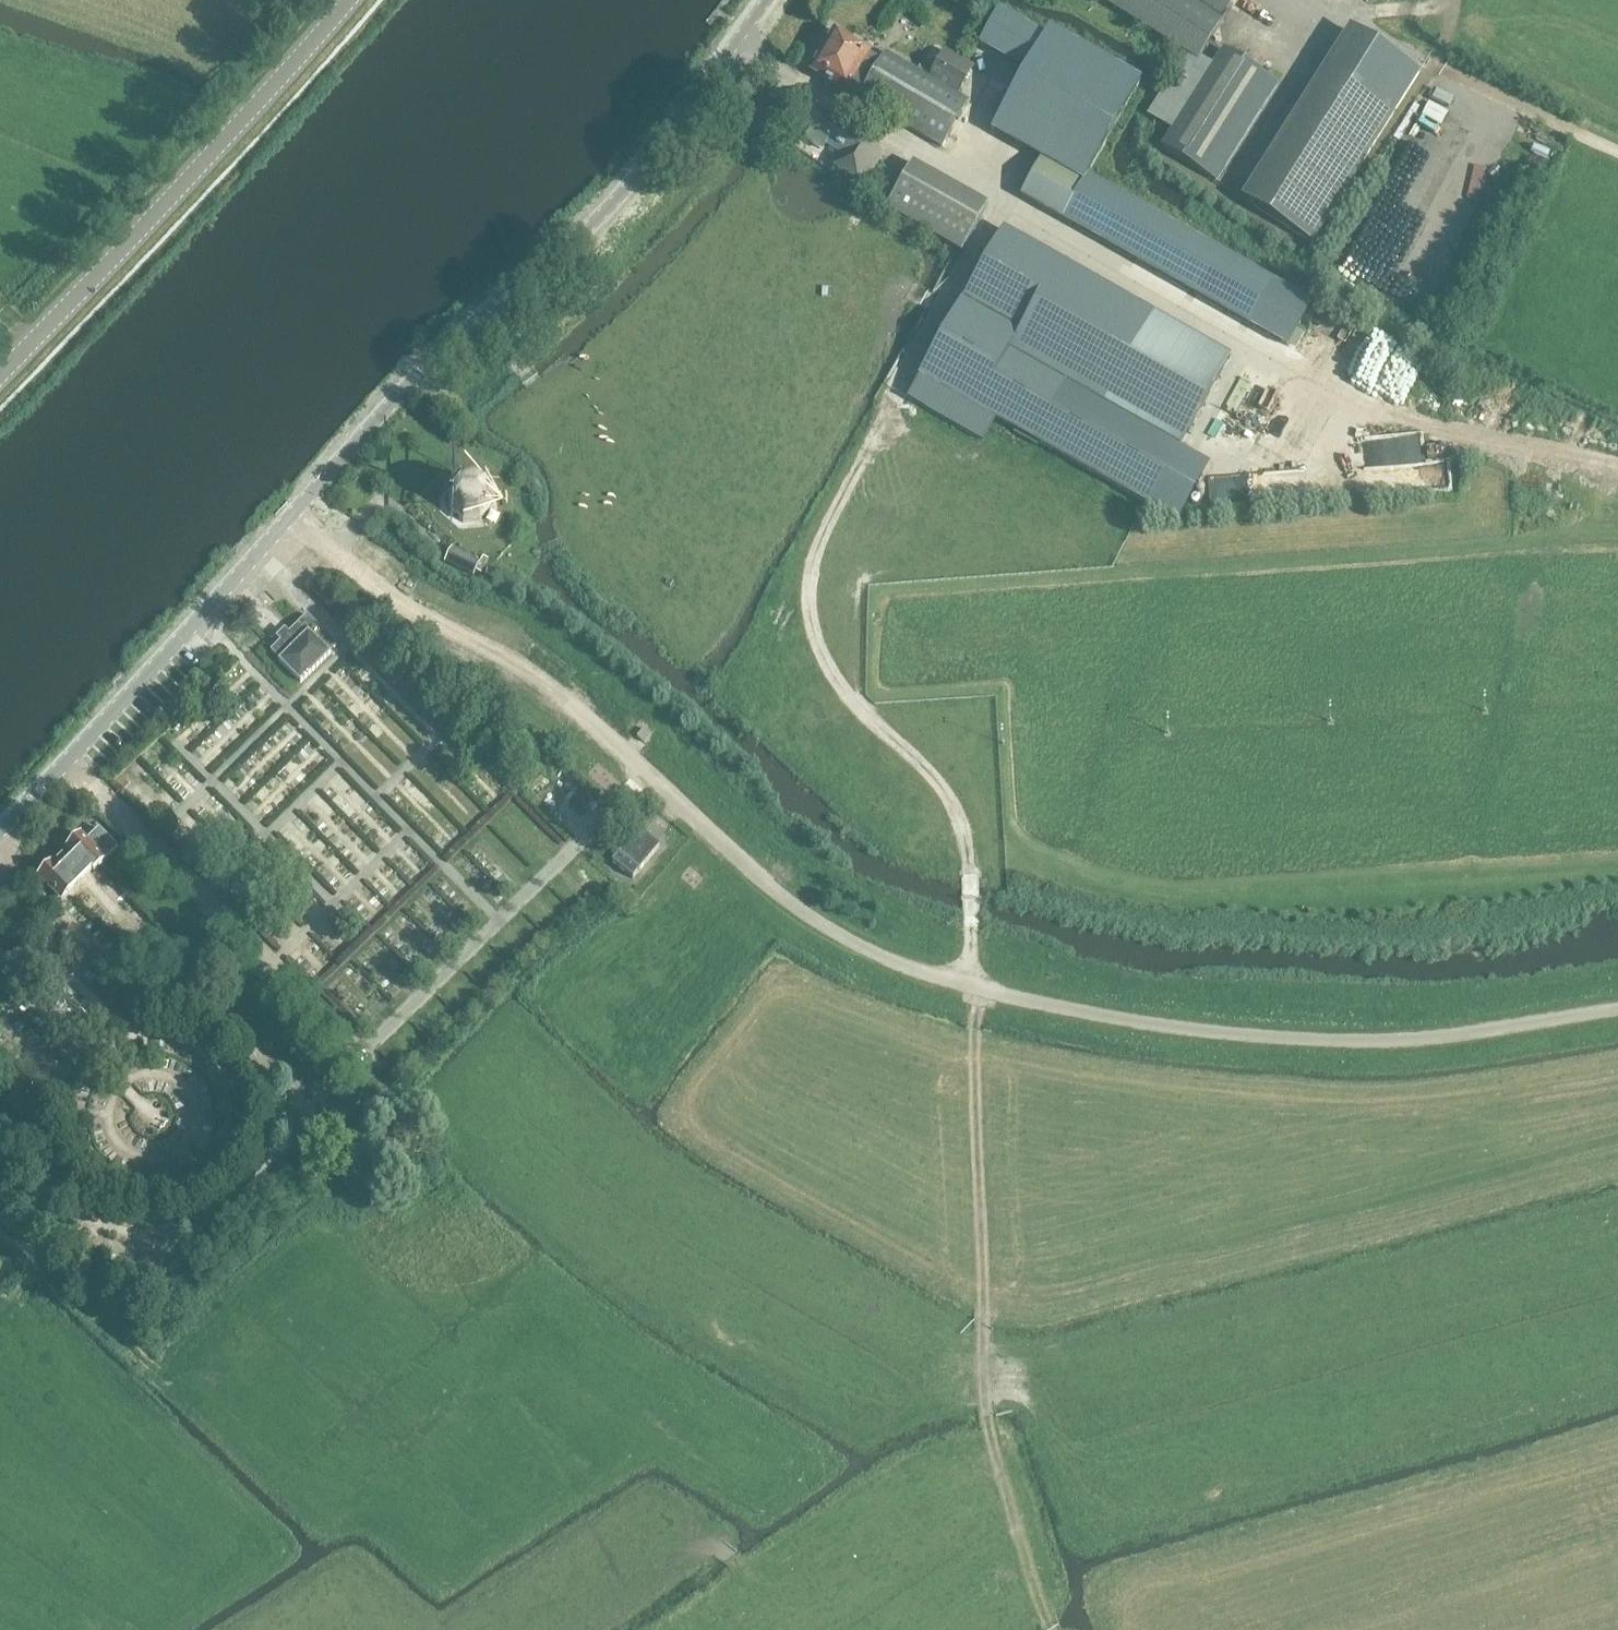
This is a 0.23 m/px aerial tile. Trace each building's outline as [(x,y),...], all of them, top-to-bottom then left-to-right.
[(1197,60),(1234,0),(1102,0),(1197,60)] [(992,7),(972,42),(1015,66),(1035,31),(992,7)] [(1015,66),(980,126),(1034,157),(1077,181),(1080,176),(1135,79),(1039,24),(1035,31),(1015,66)] [(1308,93),(1239,200),(1312,243),(1421,65),(1349,24),(1308,93)] [(916,69),(914,72),(883,54),(879,62),(868,56),(870,52),(833,31),(809,72),(846,94),(846,93),(941,148),(967,103),(956,96),(963,84),(940,72),(936,80),(916,69)] [(1224,50),(1204,82),(1179,66),(1148,115),(1173,131),(1162,148),(1215,182),(1277,84),(1224,50)] [(859,185),(880,154),(818,110),(804,130),(809,133),(806,136),(807,140),(819,148),(822,148),(825,144),(840,155),(832,166),(859,185)] [(1422,145),(1349,277),(1428,319),(1494,177),(1422,145)] [(1015,191),(1288,342),(1310,303),(1080,176),(1077,181),(1034,157),(1015,191)] [(913,162),(886,209),(961,252),(988,205),(913,162)] [(1003,226),(919,375),(1178,522),(1211,462),(1183,446),(1233,356),(1003,226)] [(1371,366),(1396,379),(1409,353),(1384,340),(1371,366)] [(462,522),(480,521),(491,508),(490,491),(477,480),(461,481),(448,493),(448,495),(443,502),(449,506),(449,511),(462,522)] [(443,563),(473,577),(477,569),(482,560),(452,546),(443,563)] [(280,642),(279,643),(270,652),(279,660),(278,661),(300,682),(331,653),(330,652),(337,645),(306,615),(289,633),(285,629),(277,638),(280,642)] [(659,846),(639,829),(612,862),(632,878),(659,846)] [(92,872),(116,849),(97,830),(85,842),(79,836),(65,850),(66,851),(51,865),(50,864),(36,876),(59,900),(90,870),(92,872)]
